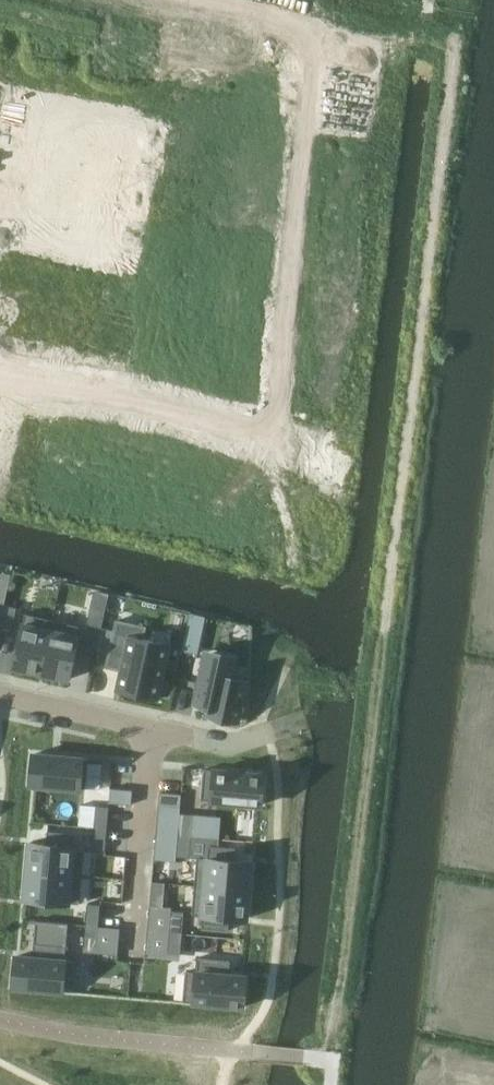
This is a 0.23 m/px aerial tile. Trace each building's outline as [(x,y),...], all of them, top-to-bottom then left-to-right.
[(16,73),(13,85),(22,87),(23,82),(25,75),(16,73)] [(37,85),(35,97),(43,99),(46,87),(37,85)] [(74,93),(73,99),(82,101),(85,88),(76,86),(74,93)] [(46,87),(43,99),(52,101),(55,89),(46,87)] [(113,95),(110,107),(119,109),(122,97),(113,95)] [(122,97),(119,109),(128,111),(131,99),(122,97)] [(163,114),(160,126),(169,128),(172,116),(163,114)] [(12,257),(10,264),(19,266),(22,254),(13,252),(12,257)] [(48,259),(45,271),(54,274),(56,261),(48,259)] [(56,261),(54,274),(63,276),(65,263),(56,261)] [(91,269),(88,281),(97,283),(100,271),(91,269)] [(138,269),(135,282),(144,284),(147,272),(138,269)] [(100,271),(97,283),(106,285),(109,273),(100,271)] [(112,319),(102,360),(125,365),(134,324),(112,319)] [(157,450),(146,499),(173,505),(171,515),(188,519),(194,492),(177,488),(184,456),(157,450)] [(5,605),(11,575),(3,573),(1,580),(0,579),(0,604),(5,605)] [(95,590),(87,623),(90,624),(103,627),(110,593),(95,590)] [(5,605),(0,626),(13,629),(17,608),(5,605)] [(191,614),(183,651),(198,654),(206,617),(206,616),(191,613),(191,614)] [(25,614),(13,667),(41,673),(53,620),(25,614)] [(53,620),(41,673),(69,680),(81,626),(53,620)] [(117,620),(107,667),(121,670),(117,690),(158,699),(170,644),(143,638),(146,627),(117,620)] [(90,624),(85,645),(98,648),(103,627),(90,624)] [(204,656),(194,703),(209,706),(207,715),(239,721),(247,683),(232,680),(236,662),(204,656)] [(34,754),(31,785),(85,790),(85,788),(101,789),(103,763),(88,761),(88,759),(34,754)] [(204,770),(201,800),(261,805),(264,775),(204,770)] [(111,789),(110,803),(131,805),(133,790),(111,789)] [(160,793),(159,806),(181,808),(182,795),(160,793)] [(96,806),(94,828),(107,829),(109,807),(96,806)] [(178,835),(191,836),(193,815),(180,813),(178,835)] [(193,815),(191,836),(220,839),(221,827),(222,817),(193,815)] [(94,828),(92,849),(105,850),(107,829),(94,828)] [(30,843),(28,871),(82,876),(85,847),(74,846),(75,833),(48,831),(47,844),(30,843)] [(178,835),(176,857),(189,858),(191,836),(178,835)] [(191,836),(189,858),(197,859),(197,857),(208,858),(209,845),(219,846),(220,839),(191,836)] [(197,859),(195,886),(249,891),(252,862),(235,861),(236,848),(219,846),(209,845),(208,858),(197,857),(197,859)] [(28,871),(25,899),(80,904),(82,876),(28,871)] [(152,882),(150,906),(163,907),(165,883),(152,882)] [(195,886),(192,914),(203,915),(201,928),(229,930),(230,917),(247,919),(249,891),(195,886)] [(88,904),(86,925),(99,927),(101,905),(88,904)] [(170,933),(183,934),(185,912),(172,911),(170,933)] [(16,956),(14,987),(73,992),(76,962),(65,961),(69,924),(36,921),(33,958),(16,956)] [(86,925),(84,947),(97,948),(99,927),(86,925)] [(170,933),(168,954),(181,956),(183,934),(170,933)] [(186,971),(184,1002),(243,1007),(246,977),(229,975),(231,960),(198,958),(197,972),(186,971)]
